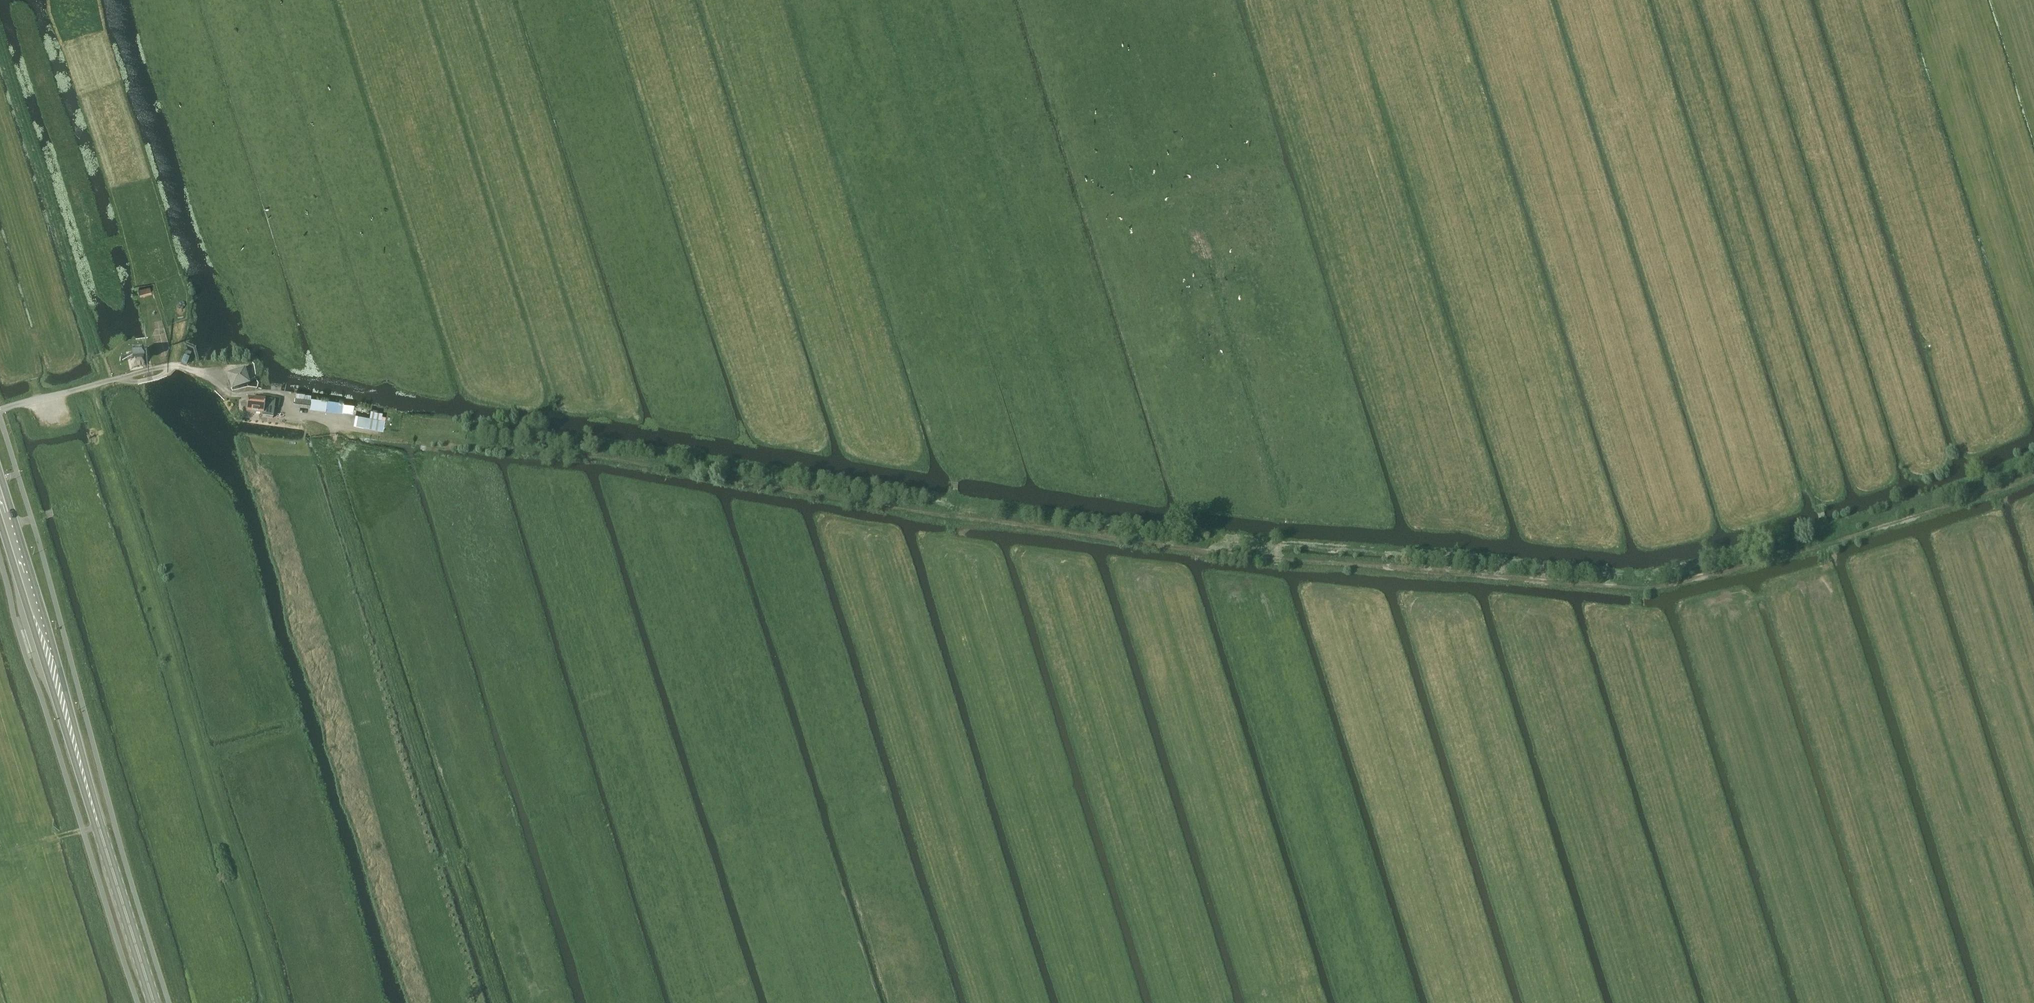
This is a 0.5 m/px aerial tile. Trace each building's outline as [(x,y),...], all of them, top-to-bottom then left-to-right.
[(140,296),(151,293),(149,286),(138,289),(140,296)] [(132,367),(145,364),(143,351),(129,354),(132,367)] [(232,389),(247,384),(243,371),(227,376),(232,389)] [(296,395),(295,405),(310,407),(311,397),(296,395)] [(310,407),(310,408),(344,412),(354,413),(354,412),(355,403),(345,402),(345,401),(311,397),(310,407)] [(247,399),(246,412),(262,414),(262,417),(273,419),(274,408),(275,402),(247,399)] [(384,429),(386,419),(382,418),(370,416),(366,416),(364,426),(384,429)]
